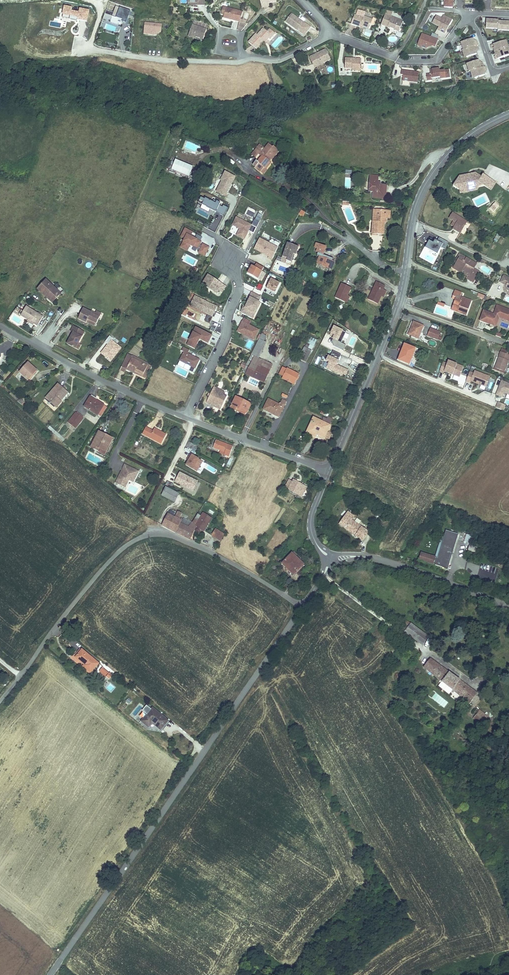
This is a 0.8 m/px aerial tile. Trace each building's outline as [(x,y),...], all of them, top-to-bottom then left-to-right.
[(88,22),(90,10),(79,8),(79,12),(72,11),(72,7),(64,6),(62,18),(88,22)] [(115,7),(112,23),(122,25),(122,22),(128,23),(130,10),(115,7)] [(240,19),(242,11),(227,8),(225,15),(224,18),(239,22),(240,19)] [(298,31),(304,23),(298,18),(291,13),(285,22),(298,31)] [(369,28),(372,19),(364,16),(357,13),(356,15),(355,14),(351,24),(360,27),(361,25),(369,28)] [(400,28),(403,21),(385,14),(381,25),(388,28),(388,27),(390,28),(395,29),(396,27),(400,28)] [(445,34),(452,20),(443,15),(442,19),(436,16),(432,23),(439,26),(441,27),(439,31),(445,34)] [(244,28),(248,24),(246,23),(246,21),(241,19),(241,22),(240,22),(240,23),(239,23),(237,30),(242,31),(244,28)] [(486,20),(486,28),(491,29),(491,30),(498,30),(498,22),(499,20),(494,20),(493,21),(491,21),(491,20),(486,20)] [(143,35),(161,36),(162,23),(144,22),(143,35)] [(498,22),(498,30),(508,31),(508,22),(506,22),(506,23),(504,23),(503,22),(498,22)] [(108,24),(106,28),(115,32),(117,27),(108,24)] [(203,39),(206,29),(192,25),(189,34),(196,37),(203,39)] [(265,42),(269,38),(271,35),(268,32),(264,28),(258,35),(256,34),(249,42),(256,49),(262,42),(263,40),(264,41),(265,42)] [(437,39),(439,35),(432,33),(431,37),(422,33),(419,42),(423,44),(422,47),(426,48),(429,47),(430,45),(432,46),(436,47),(439,40),(437,39)] [(473,39),(473,38),(463,41),(462,45),(463,50),(462,50),(464,56),(467,57),(477,54),(475,51),(478,50),(477,46),(478,45),(476,41),(474,42),(473,39)] [(497,55),(496,56),(495,56),(496,59),(508,55),(508,51),(506,44),(507,44),(506,40),(491,45),(492,49),(493,48),(495,48),(497,55)] [(331,59),(326,49),(317,53),(318,55),(316,56),(315,55),(310,57),(315,68),(323,64),(323,63),(331,59)] [(360,69),(361,59),(345,58),(345,69),(352,69),(360,69)] [(475,78),(485,75),(484,72),(486,71),(485,67),(484,67),(482,63),(480,64),(479,60),(469,63),(467,66),(469,72),(470,71),(472,77),(475,78)] [(440,68),(430,70),(431,74),(426,74),(428,81),(432,80),(432,78),(441,77),(441,79),(450,77),(449,70),(440,71),(440,68)] [(418,83),(419,72),(402,70),(401,75),(403,75),(403,81),(418,83)] [(261,172),(264,168),(265,169),(266,169),(271,163),(269,161),(270,159),(271,160),(279,151),(273,146),(272,147),(269,144),(262,152),(265,154),(262,157),(258,162),(256,161),(253,165),(256,167),(255,167),(261,172)] [(256,158),(264,148),(260,145),(252,154),(256,158)] [(180,173),(184,163),(176,160),(172,169),(180,173)] [(189,176),(192,167),(184,163),(180,173),(189,176)] [(225,197),(236,177),(226,171),(215,191),(225,197)] [(488,188),(493,180),(483,174),(481,177),(475,173),(472,174),(471,176),(467,177),(467,175),(459,177),(453,186),(461,191),(463,188),(473,186),(475,187),(478,182),(488,188)] [(385,199),(386,185),(381,184),(380,184),(380,185),(378,185),(378,183),(378,176),(370,175),(370,182),(372,183),(372,187),(371,187),(371,192),(373,192),(372,198),(385,199)] [(491,190),(496,182),(493,180),(488,188),(491,190)] [(460,193),(477,190),(481,184),(478,182),(475,187),(473,186),(463,188),(461,191),(460,193)] [(217,213),(220,206),(221,204),(214,201),(213,203),(206,199),(206,200),(202,199),(199,206),(203,207),(203,206),(212,210),(217,213)] [(228,208),(224,206),(223,208),(220,214),(224,216),(228,208)] [(384,234),(384,223),(386,223),(386,218),(387,211),(376,210),(375,222),(373,222),(372,234),(384,234)] [(460,233),(467,222),(452,213),(449,218),(454,221),(457,222),(454,227),(453,228),(460,233)] [(211,227),(216,230),(221,218),(216,215),(211,227)] [(236,235),(244,239),(251,225),(236,217),(232,225),(240,229),(236,235)] [(178,246),(185,249),(188,244),(190,245),(191,245),(195,247),(194,248),(197,249),(196,251),(202,254),(206,246),(200,243),(199,244),(197,243),(198,240),(196,239),(198,235),(194,233),(192,237),(188,235),(190,231),(183,227),(178,236),(182,238),(178,246)] [(445,249),(448,242),(437,236),(433,244),(429,242),(425,248),(438,254),(441,247),(445,249)] [(268,258),(272,260),(278,248),(260,238),(255,248),(264,253),(265,252),(267,253),(266,254),(269,256),(268,258)] [(332,261),(329,260),(330,257),(323,255),(326,247),(316,244),(315,247),(317,248),(316,252),(318,253),(317,255),(319,256),(318,261),(317,260),(316,262),(317,262),(317,264),(332,269),(334,262),(332,261)] [(296,255),(299,247),(297,247),(292,245),(292,246),(287,245),(282,257),(287,258),(286,260),(292,263),(294,257),(292,257),(294,254),(295,254),(296,255)] [(292,263),(286,260),(287,258),(282,257),(281,262),(291,266),(292,263)] [(474,269),(476,264),(466,258),(464,261),(459,258),(456,263),(453,268),(459,271),(460,269),(470,274),(469,277),(468,279),(473,282),(479,272),(474,269)] [(264,267),(257,263),(254,267),(252,266),(248,273),(257,279),(264,267)] [(470,274),(460,269),(459,271),(467,276),(469,277),(470,274)] [(222,292),(226,286),(208,275),(202,284),(207,287),(209,284),(214,287),(212,290),(217,293),(219,290),(222,292)] [(504,275),(500,282),(504,284),(506,284),(507,290),(508,290),(508,278),(504,275)] [(271,279),(266,288),(275,293),(280,284),(271,279)] [(61,293),(57,290),(54,287),(46,280),(38,289),(48,298),(49,297),(51,299),(50,300),(52,302),(61,293)] [(381,296),(384,290),(383,289),(385,286),(377,282),(368,299),(378,304),(381,296)] [(348,295),(351,288),(342,284),(335,298),(345,302),(348,295)] [(261,296),(252,292),(249,298),(250,298),(249,300),(250,301),(249,303),(248,303),(245,307),(244,306),(241,312),(248,315),(250,311),(253,313),(255,309),(257,309),(260,303),(258,302),(261,296)] [(217,307),(195,296),(190,306),(212,317),(217,307)] [(467,315),(471,301),(456,296),(453,305),(459,307),(458,312),(467,315)] [(497,305),(494,314),(483,310),(480,321),(492,325),(494,320),(496,321),(498,316),(508,320),(508,310),(497,305)] [(43,317),(26,306),(21,315),(34,323),(34,324),(38,326),(43,317)] [(95,326),(100,317),(95,315),(95,313),(91,311),(91,312),(83,308),(78,319),(86,322),(87,322),(87,321),(89,322),(89,323),(95,326)] [(250,311),(248,315),(252,318),(257,309),(255,309),(253,313),(250,311)] [(498,316),(496,321),(494,320),(492,325),(496,327),(499,318),(508,321),(508,320),(498,316)] [(254,340),(259,330),(242,321),(238,330),(238,332),(254,340)] [(418,339),(424,326),(414,322),(408,335),(418,339)] [(80,336),(82,331),(74,326),(71,331),(73,332),(71,337),(72,337),(71,339),(70,338),(67,344),(76,348),(82,337),(80,336)] [(346,345),(339,342),(344,331),(334,326),(329,337),(334,339),(331,345),(343,350),(346,345)] [(189,346),(195,349),(199,340),(198,340),(199,338),(200,339),(208,343),(212,335),(196,327),(189,340),(191,341),(189,346)] [(438,336),(440,332),(430,328),(429,333),(428,335),(441,340),(442,338),(438,336)] [(341,341),(352,347),(359,336),(348,330),(341,341)] [(124,343),(113,335),(112,334),(105,342),(116,352),(124,343)] [(257,358),(265,342),(264,341),(263,341),(259,339),(251,355),(255,357),(257,358)] [(313,347),(315,343),(307,339),(305,343),(306,343),(305,346),(312,349),(313,347)] [(409,364),(415,349),(405,344),(399,360),(409,364)] [(306,362),(311,351),(312,349),(305,346),(305,347),(299,358),(306,362)] [(188,354),(190,350),(184,347),(182,351),(184,352),(180,361),(195,368),(200,360),(188,354)] [(508,360),(508,355),(501,352),(495,368),(505,371),(508,360)] [(143,375),(148,364),(143,362),(142,364),(132,359),(133,356),(128,354),(122,367),(126,369),(135,373),(136,371),(143,375)] [(247,374),(255,357),(251,355),(243,372),(247,374)] [(329,356),(324,369),(346,378),(349,370),(338,365),(340,360),(329,356)] [(253,377),(261,360),(257,358),(255,357),(247,374),(253,377)] [(264,382),(272,365),(261,360),(253,377),(264,382)] [(443,361),(439,371),(443,373),(444,371),(459,377),(463,367),(448,361),(447,363),(443,361)] [(33,377),(39,369),(37,367),(35,369),(28,363),(20,372),(28,380),(31,376),(33,377)] [(146,378),(152,366),(148,364),(143,375),(142,377),(146,378)] [(3,377),(9,370),(4,365),(0,369),(0,374),(3,377)] [(295,383),(299,375),(287,369),(283,376),(295,383)] [(472,377),(468,375),(465,385),(469,386),(470,385),(485,390),(489,380),(473,374),(472,377)] [(502,381),(497,395),(502,397),(504,391),(506,392),(506,393),(508,394),(508,384),(502,381)] [(60,398),(66,391),(58,384),(46,398),(56,407),(61,401),(58,398),(59,397),(60,398)] [(220,409),(227,396),(223,394),(223,395),(216,392),(217,389),(214,387),(210,394),(210,395),(209,396),(207,401),(211,403),(212,403),(212,402),(213,403),(213,404),(213,406),(220,409)] [(61,401),(68,393),(66,391),(60,398),(59,397),(58,398),(61,401)] [(247,413),(251,404),(236,397),(231,407),(236,410),(237,408),(247,413)] [(104,405),(96,400),(96,401),(90,398),(84,406),(98,415),(104,405)] [(279,417),(287,402),(282,399),(280,405),(268,399),(263,409),(275,415),(276,411),(278,412),(276,416),(279,417)] [(101,417),(107,407),(104,405),(98,415),(101,417)] [(75,428),(83,418),(76,412),(68,422),(75,428)] [(325,435),(330,426),(314,418),(307,432),(313,435),(314,432),(314,431),(316,432),(316,433),(324,437),(325,436),(325,435)] [(162,444),(167,434),(155,428),(153,431),(150,429),(146,436),(162,444)] [(106,452),(112,438),(99,432),(91,447),(99,451),(100,449),(101,449),(106,452)] [(229,456),(233,446),(228,444),(216,440),(214,448),(217,449),(221,450),(220,453),(229,456)] [(195,450),(197,446),(190,442),(189,442),(186,446),(195,450)] [(188,461),(186,465),(197,471),(200,466),(202,462),(203,461),(190,454),(188,458),(190,459),(188,461)] [(136,477),(132,475),(135,469),(125,464),(123,468),(124,468),(123,470),(124,471),(122,474),(120,474),(116,483),(125,488),(129,480),(133,482),(136,477)] [(196,484),(172,474),(169,481),(193,491),(196,484)] [(307,487),(300,483),(299,484),(297,483),(298,482),(294,480),(293,482),(289,480),(285,487),(298,495),(302,497),(307,487)] [(174,501),(178,494),(166,487),(162,495),(174,501)] [(161,517),(164,512),(159,508),(155,512),(161,517)] [(156,523),(161,517),(155,512),(151,519),(156,523)] [(189,527),(192,522),(184,519),(182,520),(180,519),(182,514),(178,512),(175,518),(168,514),(162,525),(176,532),(180,523),(189,527)] [(369,532),(351,520),(355,516),(348,512),(339,524),(345,528),(355,535),(363,540),(369,532)] [(207,525),(211,518),(203,513),(202,516),(198,521),(195,519),(192,523),(189,527),(180,523),(176,532),(190,539),(196,526),(202,530),(205,524),(207,525)] [(220,541),(224,534),(216,529),(212,535),(220,541)] [(448,569),(458,534),(446,530),(441,548),(438,558),(435,557),(421,553),(419,560),(433,564),(434,563),(435,564),(435,565),(448,569)] [(295,556),(292,553),(282,563),(293,574),(296,570),(297,572),(301,568),(304,564),(295,556)] [(276,563),(280,559),(276,555),(273,558),(272,559),(276,563)] [(419,638),(423,632),(407,620),(401,629),(413,638),(415,635),(419,638)] [(415,635),(413,638),(423,645),(429,637),(423,632),(419,638),(415,635)] [(99,663),(84,651),(81,654),(79,653),(76,657),(84,664),(84,663),(85,664),(85,665),(83,666),(91,673),(99,663)] [(470,703),(477,693),(430,659),(424,667),(442,681),(470,703)] [(109,674),(103,668),(100,671),(109,679),(111,677),(108,675),(109,674)] [(145,705),(142,712),(147,714),(150,708),(145,705)] [(168,721),(155,710),(154,711),(152,710),(142,721),(148,726),(153,721),(156,723),(155,724),(161,729),(168,721)] [(480,710),(476,715),(488,725),(492,720),(480,710)] [(488,725),(476,715),(474,718),(478,722),(476,724),(484,730),(488,725)]
